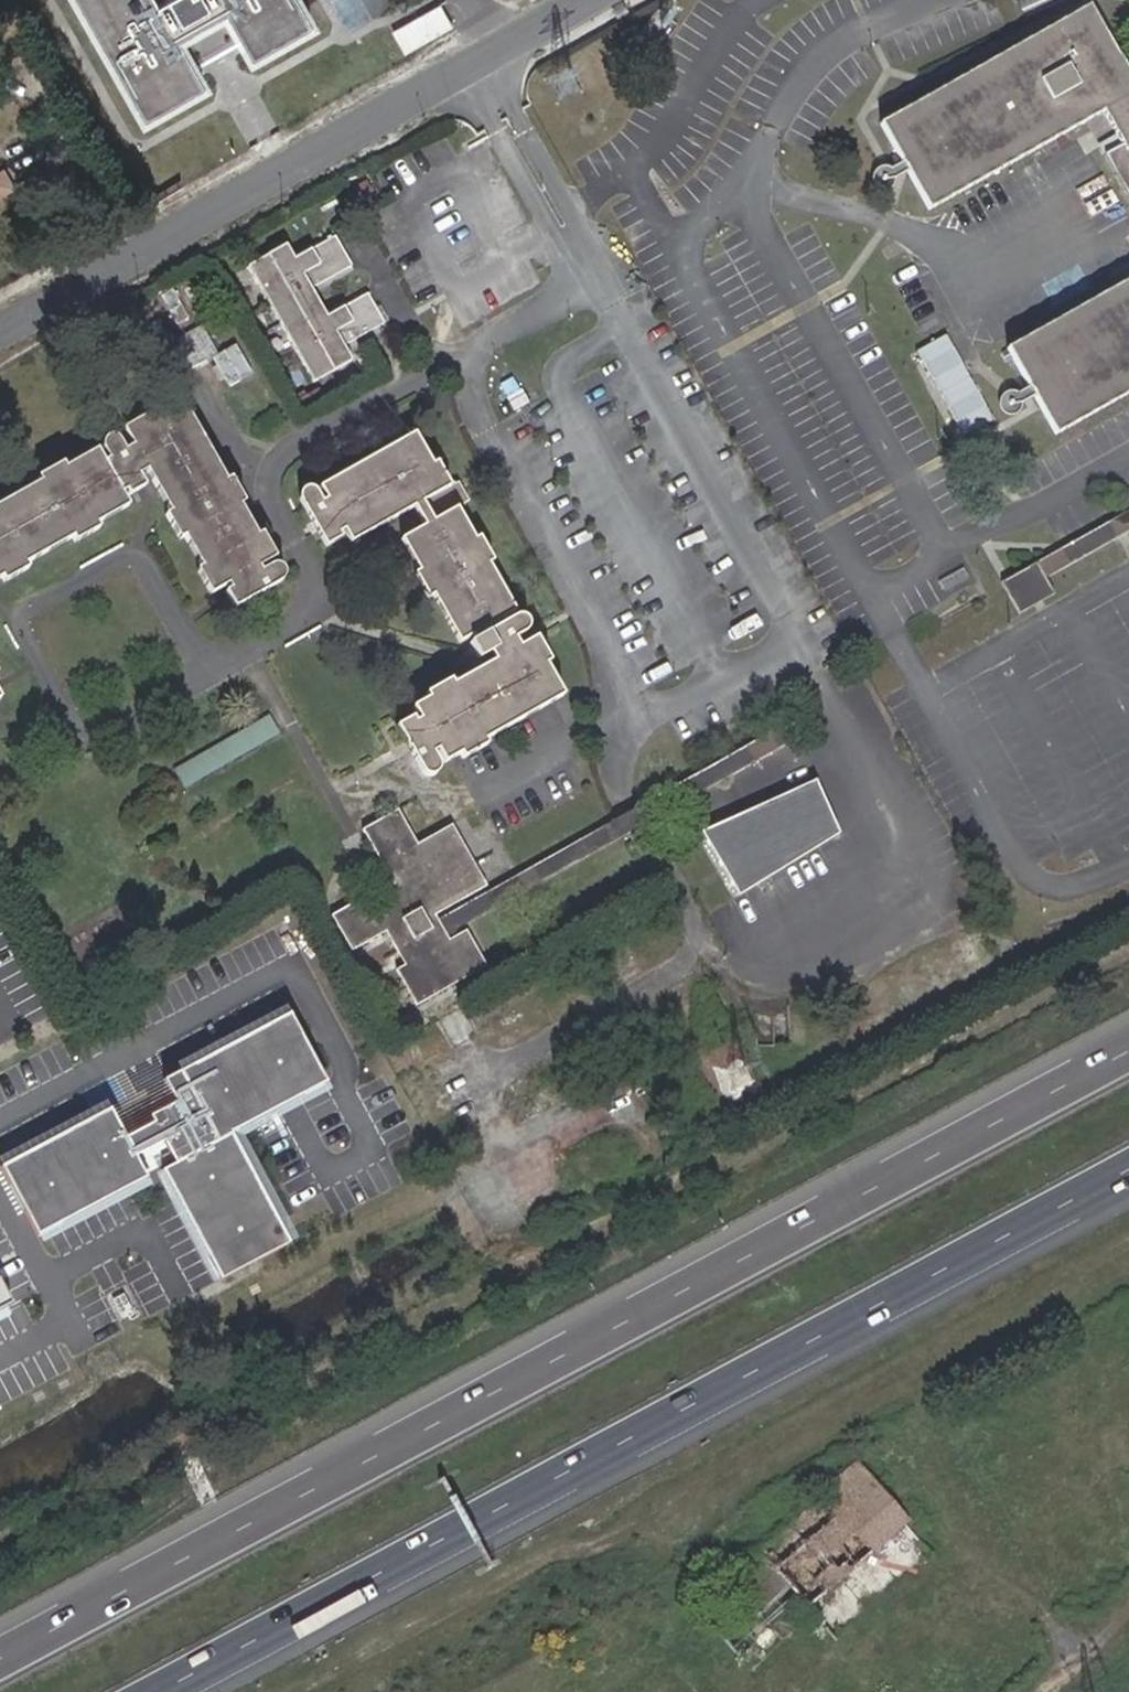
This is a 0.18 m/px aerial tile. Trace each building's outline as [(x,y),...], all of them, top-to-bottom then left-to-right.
[(147,130),(207,97),(188,63),(236,37),(255,70),(316,35),(296,0),(154,0),(153,1),(153,0),(73,0),(147,130)] [(399,24),(408,46),(457,28),(449,5),(399,24)] [(1102,112),(1128,97),(1128,71),(1091,5),(883,123),(932,209),(1102,112)] [(1102,112),(1120,144),(1104,153),(1128,196),(1128,97),(1102,112)] [(10,188),(2,173),(0,175),(0,194),(10,188)] [(287,246),(252,266),(315,380),(354,359),(347,346),(384,322),(367,294),(329,317),(313,287),(352,264),(336,236),(296,259),(287,246)] [(1023,341),(1011,347),(1059,433),(1066,428),(1128,393),(1128,281),(1023,341)] [(257,371),(243,342),(223,351),(209,322),(184,334),(198,365),(220,354),(234,382),(257,371)] [(970,432),(1000,414),(952,331),(922,349),(970,432)] [(1,577),(5,582),(30,568),(28,561),(72,537),(74,540),(99,528),(98,523),(130,504),(124,494),(130,490),(133,495),(146,487),(142,477),(149,473),(172,513),(169,517),(181,538),(186,537),(204,569),(200,571),(212,593),(226,586),(228,590),(226,592),(235,607),(277,582),(282,579),(284,577),(285,575),(285,573),(283,571),(282,568),(280,566),(278,564),(276,564),(272,564),(264,569),(261,565),(275,556),(262,534),(259,534),(242,505),(245,502),(232,478),(227,478),(184,403),(151,419),(147,417),(125,430),(134,447),(127,451),(122,443),(120,441),(117,439),(114,439),(111,440),(108,441),(105,443),(104,447),(103,450),(109,460),(105,463),(98,451),(68,468),(64,465),(39,479),(40,484),(0,506),(0,578),(1,577)] [(433,461),(416,434),(322,487),(329,498),(323,501),(316,488),(314,487),(313,487),(310,487),(307,487),(305,488),(303,490),(302,491),(301,493),(301,496),(302,498),(307,508),(330,545),(344,536),(341,532),(347,529),(353,540),(415,506),(425,527),(405,539),(422,572),(419,574),(432,596),(436,595),(463,639),(517,608),(491,565),(493,561),(481,540),(476,539),(459,508),(436,519),(424,498),(450,484),(437,461),(433,461)] [(1047,577),(1122,534),(1128,530),(1128,509),(1113,518),(1038,560),(1047,577)] [(1047,577),(1038,560),(1004,579),(1021,611),(1056,593),(1047,577)] [(519,616),(474,641),(483,657),(492,653),(496,661),(458,683),(455,679),(429,694),(430,698),(415,706),(422,717),(415,720),(413,716),(400,724),(425,769),(427,771),(430,773),(433,772),(437,771),(439,768),(440,765),(438,761),(435,755),(440,751),(446,761),(460,753),(463,756),(487,742),(486,738),(563,693),(547,665),(551,662),(537,640),(524,647),(519,639),(527,634),(528,632),(529,629),(529,625),(529,623),(527,619),(525,617),(522,616),(519,616)] [(187,781),(285,733),(276,715),(178,762),(187,781)] [(706,790),(797,736),(791,721),(614,819),(619,825),(622,829),(625,836),(706,790)] [(828,779),(716,824),(741,886),(853,841),(828,779)] [(451,937),(449,934),(440,919),(437,912),(486,884),(453,822),(418,842),(400,810),(364,828),(399,889),(372,903),(368,895),(335,915),(355,949),(386,933),(406,967),(399,972),(418,1003),(486,962),(466,928),(451,937)] [(449,934),(625,836),(622,829),(619,825),(614,819),(440,919),(449,934)] [(324,1081),(287,1010),(3,1160),(40,1230),(162,1166),(219,1274),(286,1238),(229,1132),(324,1081)] [(9,1304),(0,1288),(0,1309),(9,1304)] [(759,1548),(777,1570),(803,1599),(809,1605),(846,1576),(874,1552),(904,1521),(872,1484),(869,1485),(851,1468),(759,1548)] [(936,1558),(904,1521),(874,1552),(846,1576),(809,1605),(839,1642),(936,1558)] [(738,1652),(803,1599),(777,1570),(759,1548),(730,1575),(745,1597),(716,1625),(738,1652)]
